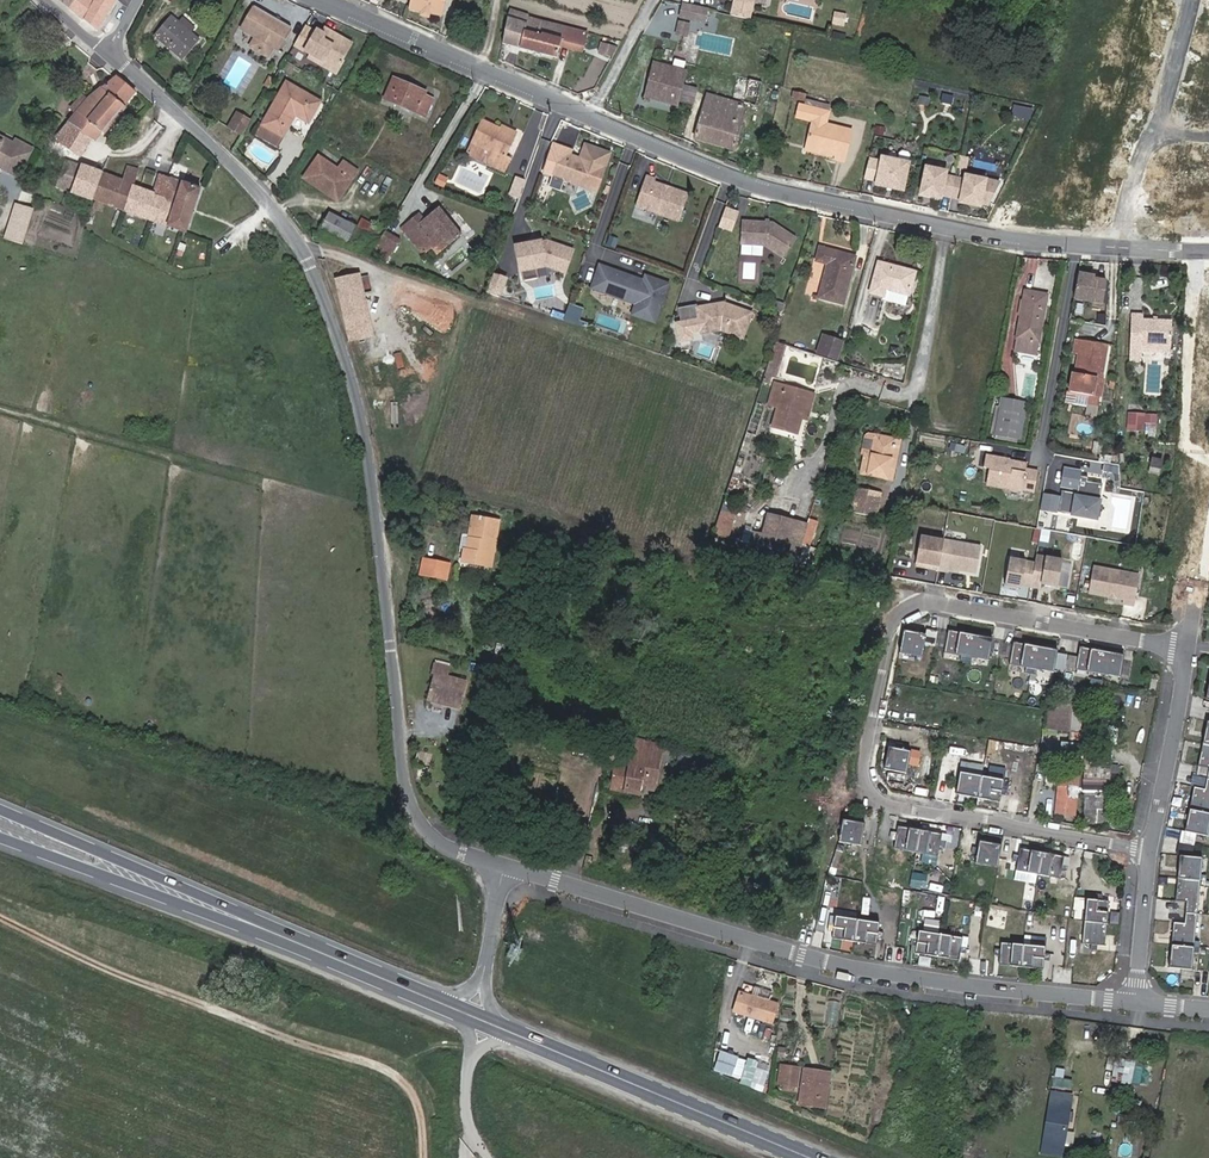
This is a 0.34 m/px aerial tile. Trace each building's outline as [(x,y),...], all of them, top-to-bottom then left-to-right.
[(70,8),(75,0),(60,0),(70,8)] [(70,8),(83,19),(92,3),(88,0),(75,0),(70,8)] [(116,0),(88,0),(92,3),(83,19),(98,31),(116,0)] [(409,8),(408,10),(442,17),(446,0),(410,0),(409,8)] [(702,6),(679,0),(676,12),(694,16),(694,13),(700,15),(702,6)] [(731,13),(750,17),(753,2),(754,0),(734,0),(731,13)] [(291,27),(255,6),(243,29),(258,38),(253,47),(269,56),(274,47),(278,49),(291,27)] [(559,47),(565,27),(530,17),(530,15),(511,10),(502,43),(557,57),(559,47)] [(24,26),(34,19),(28,11),(18,19),(24,26)] [(845,14),(834,11),(832,20),(843,22),(845,14)] [(154,36),(182,59),(199,40),(171,16),(154,36)] [(47,39),(59,29),(60,28),(50,17),(38,29),(47,39)] [(674,17),(672,29),(680,31),(683,20),(674,17)] [(352,44),(330,31),(328,34),(323,35),(323,33),(316,29),(315,32),(305,26),(293,45),(310,55),(316,52),(326,58),(323,63),(332,68),(341,65),(343,62),(342,61),(352,44)] [(588,34),(565,27),(559,47),(583,54),(585,48),(588,35),(588,34)] [(604,52),(611,54),(612,47),(605,45),(604,52)] [(310,55),(309,58),(336,74),(341,65),(332,68),(323,63),(326,58),(316,52),(310,55)] [(664,55),(662,63),(674,66),(676,57),(664,55)] [(662,63),(657,62),(649,96),(676,103),(685,69),(674,66),(662,63)] [(289,64),(286,72),(298,78),(302,70),(289,64)] [(744,108),(755,111),(762,80),(746,76),(744,82),(747,82),(744,94),(710,86),(695,139),(733,149),(744,108)] [(134,93),(115,77),(88,98),(53,140),(79,156),(90,139),(93,141),(134,93)] [(385,98),(424,115),(431,98),(423,94),(424,91),(394,78),(385,98)] [(286,81),(261,124),(282,136),(294,115),(308,122),(320,101),(286,81)] [(680,104),(693,105),(696,87),(683,85),(680,104)] [(804,101),(806,94),(793,91),(792,98),(804,101)] [(926,108),(928,97),(919,96),(917,107),(926,108)] [(811,121),(805,148),(835,155),(834,160),(845,162),(851,131),(824,124),(827,111),(798,105),(795,118),(811,121)] [(241,135),(250,120),(237,113),(229,127),(241,135)] [(481,121),(473,142),(491,150),(487,161),(505,169),(510,156),(505,154),(513,134),(481,121)] [(282,136),(261,124),(256,133),(276,145),(282,136)] [(6,160),(2,169),(17,177),(32,150),(16,141),(13,146),(2,140),(0,144),(0,143),(0,156),(6,160)] [(491,150),(473,142),(468,154),(487,161),(491,150)] [(835,155),(805,148),(804,153),(834,160),(835,155)] [(581,158),(561,151),(553,174),(597,189),(605,166),(588,160),(584,162),(583,161),(581,158)] [(303,179),(323,193),(325,190),(339,199),(357,172),(343,162),(339,169),(319,156),(303,179)] [(968,157),(965,156),(964,164),(957,162),(956,168),(966,170),(968,157)] [(868,158),(864,177),(877,180),(876,184),(903,190),(908,167),(897,165),(898,160),(882,157),(881,161),(868,158)] [(57,188),(94,201),(102,173),(67,161),(57,188)] [(926,167),(920,194),(940,198),(941,195),(961,199),(960,202),(980,207),(981,203),(988,205),(999,183),(966,175),(965,180),(945,176),(946,171),(926,167)] [(102,173),(94,201),(96,201),(93,209),(100,211),(103,204),(186,233),(200,190),(159,176),(154,191),(133,184),(136,174),(126,171),(123,181),(102,173)] [(436,175),(433,185),(443,189),(447,178),(436,175)] [(656,180),(647,177),(636,207),(680,222),(689,196),(655,184),(656,180)] [(709,218),(717,220),(723,203),(714,200),(709,218)] [(439,209),(423,221),(419,217),(403,230),(418,250),(434,237),(444,250),(461,237),(439,209)] [(320,229),(354,246),(362,230),(329,212),(320,229)] [(773,222),(742,221),(741,244),(766,245),(784,257),(797,237),(773,222)] [(385,232),(377,245),(392,254),(400,241),(385,232)] [(606,246),(615,249),(617,239),(608,237),(606,246)] [(565,272),(572,251),(548,242),(517,247),(524,281),(539,278),(537,267),(545,265),(565,272)] [(369,258),(386,264),(392,254),(377,245),(369,258)] [(828,264),(820,298),(842,304),(854,257),(818,248),(815,261),(828,264)] [(885,289),(909,296),(915,272),(879,263),(871,293),(883,296),(885,289)] [(638,279),(599,265),(592,288),(637,304),(633,314),(644,318),(646,312),(657,316),(661,303),(666,301),(663,297),(668,284),(646,276),(644,281),(643,284),(637,282),(638,279)] [(335,278),(346,319),(369,313),(357,271),(335,278)] [(1095,278),(1079,275),(1074,299),(1102,305),(1106,283),(1094,281),(1095,278)] [(505,280),(492,276),(485,294),(498,298),(505,280)] [(1023,339),(1021,346),(1020,351),(1038,354),(1048,294),(1025,290),(1016,338),(1023,339)] [(723,302),(697,308),(702,332),(721,329),(742,336),(751,312),(723,302)] [(577,325),(582,309),(568,304),(562,320),(577,325)] [(646,312),(644,318),(655,321),(657,316),(646,312)] [(1141,342),(1170,344),(1171,320),(1143,318),(1142,313),(1132,313),(1130,357),(1140,358),(1141,348),(1141,342)] [(842,339),(830,334),(824,352),(836,356),(842,339)] [(1081,373),(1076,372),(1074,372),(1071,390),(1101,396),(1104,377),(1102,377),(1097,376),(1101,358),(1105,358),(1106,359),(1109,344),(1082,339),(1080,354),(1084,355),(1081,373)] [(785,344),(775,340),(762,380),(771,383),(785,344)] [(1170,350),(1170,344),(1141,342),(1141,348),(1170,350)] [(1080,354),(1076,372),(1081,373),(1084,355),(1080,354)] [(901,378),(901,366),(881,366),(881,377),(901,378)] [(769,433),(794,441),(808,398),(797,395),(798,390),(776,383),(769,405),(776,407),(769,433)] [(1003,399),(997,433),(1020,437),(1025,402),(1003,399)] [(756,436),(764,406),(754,403),(746,433),(756,436)] [(1143,432),(1144,414),(1127,412),(1126,431),(1143,432)] [(1147,414),(1146,437),(1156,437),(1157,415),(1147,414)] [(860,454),(861,454),(866,455),(863,473),(886,478),(894,440),(875,436),(868,434),(866,436),(863,438),(860,454)] [(894,440),(886,478),(892,479),(900,441),(894,440)] [(1007,482),(1006,488),(1034,493),(1037,471),(1026,469),(1026,465),(1009,462),(1009,459),(986,455),(984,468),(989,469),(987,479),(1007,482)] [(1060,498),(1057,512),(1095,520),(1102,485),(1087,482),(1088,478),(1078,476),(1079,472),(1064,469),(1061,487),(1077,490),(1076,494),(1061,491),(1060,498)] [(986,485),(1006,488),(1007,482),(987,479),(986,485)] [(865,492),(863,502),(877,505),(879,495),(865,492)] [(1060,498),(1042,495),(1040,509),(1057,512),(1060,498)] [(860,515),(874,518),(877,505),(863,502),(860,515)] [(729,537),(735,509),(720,506),(713,533),(729,537)] [(461,544),(459,556),(489,563),(499,518),(475,512),(471,527),(468,526),(466,526),(465,529),(460,528),(457,543),(461,544)] [(757,546),(782,552),(785,542),(791,521),(766,514),(761,534),(757,546)] [(782,552),(794,555),(804,524),(791,521),(785,542),(782,552)] [(841,538),(850,541),(854,526),(845,523),(841,538)] [(944,540),(907,534),(902,560),(929,565),(928,568),(938,570),(944,540)] [(981,547),(944,540),(938,570),(948,571),(949,568),(976,573),(981,547)] [(417,566),(435,571),(439,556),(420,552),(417,566)] [(1062,560),(1036,555),(1035,563),(1030,587),(1040,589),(1041,584),(1057,587),(1062,560)] [(439,556),(435,571),(441,572),(445,558),(439,556)] [(1030,587),(1035,563),(1009,558),(1004,585),(1021,588),(1022,585),(1030,587)] [(902,560),(901,563),(928,568),(929,565),(902,560)] [(1138,575),(1094,567),(1089,593),(1124,599),(1123,603),(1133,605),(1138,575)] [(949,568),(948,571),(975,576),(976,573),(949,568)] [(926,633),(904,629),(900,651),(917,655),(916,660),(921,661),(926,633)] [(949,629),(944,651),(961,654),(960,660),(971,662),(972,656),(989,659),(993,637),(949,629)] [(1058,649),(1013,641),(1009,663),(1026,666),(1025,672),(1036,674),(1037,668),(1054,671),(1058,649)] [(494,643),(493,654),(503,655),(503,643),(494,643)] [(1080,646),(1076,668),(1120,676),(1124,654),(1080,646)] [(459,709),(465,678),(447,674),(450,663),(434,659),(425,702),(459,709)] [(1102,684),(1103,679),(1092,676),(1091,682),(1102,684)] [(1057,702),(1056,707),(1047,706),(1045,729),(1080,732),(1082,704),(1057,702)] [(1184,830),(1207,835),(1208,824),(1208,720),(1207,720),(1197,765),(1208,767),(1204,788),(1193,786),(1184,830)] [(906,772),(911,750),(902,748),(903,742),(897,741),(896,746),(889,745),(884,767),(906,772)] [(1084,763),(1086,742),(1074,741),(1073,762),(1084,763)] [(676,750),(674,759),(698,764),(700,754),(676,750)] [(652,791),(660,758),(635,751),(631,769),(618,766),(612,789),(637,796),(639,788),(652,791)] [(1078,818),(1082,767),(1058,765),(1054,816),(1078,818)] [(1002,787),(1004,778),(960,770),(958,779),(953,778),(952,784),(957,785),(956,793),(1000,801),(1001,793),(1006,794),(1008,788),(1002,787)] [(913,783),(912,793),(928,795),(929,784),(913,783)] [(1096,820),(1098,796),(1087,796),(1085,819),(1096,820)] [(850,819),(843,818),(839,841),(861,845),(865,822),(856,820),(857,815),(851,814),(850,819)] [(940,840),(942,833),(898,825),(896,832),(891,831),(890,837),(895,838),(894,847),(938,855),(939,846),(945,847),(946,841),(940,840)] [(1001,844),(979,840),(978,846),(972,845),(971,852),(977,853),(975,862),(997,866),(1001,844)] [(1012,859),(1017,860),(1016,869),(1060,877),(1061,868),(1067,869),(1068,863),(1063,862),(1064,855),(1020,847),(1019,854),(1013,853),(1012,859)] [(1173,921),(1168,966),(1191,968),(1193,951),(1198,952),(1199,940),(1194,940),(1199,885),(1205,886),(1206,874),(1200,874),(1202,856),(1179,854),(1175,900),(1186,901),(1184,922),(1173,921)] [(1095,898),(1086,897),(1082,942),(1091,943),(1090,948),(1096,949),(1097,944),(1104,944),(1109,900),(1101,899),(1102,893),(1096,893),(1095,898)] [(879,921),(835,914),(834,924),(828,923),(827,929),(833,930),(832,937),(876,944),(877,936),(883,937),(883,931),(878,930),(879,921)] [(962,936),(918,929),(917,938),(911,937),(910,943),(916,944),(915,952),(959,958),(960,951),(965,952),(966,946),(961,945),(962,936)] [(815,932),(813,946),(821,947),(823,933),(815,932)] [(850,953),(853,942),(844,940),(841,950),(850,953)] [(1045,945),(1001,941),(1000,948),(994,947),(994,954),(999,954),(998,963),(1043,968),(1044,959),(1049,959),(1050,953),(1044,952),(1045,945)] [(733,1008),(762,1019),(769,1000),(741,989),(733,1008)] [(827,1000),(825,1024),(837,1025),(839,1001),(827,1000)] [(712,1070),(730,1075),(737,1055),(718,1050),(712,1070)] [(1108,1070),(1114,1071),(1116,1059),(1110,1057),(1108,1070)] [(1116,1059),(1114,1071),(1113,1080),(1140,1086),(1143,1064),(1116,1059)] [(730,1080),(761,1089),(767,1069),(736,1060),(730,1080)] [(796,1090),(798,1065),(778,1063),(775,1087),(796,1090)] [(804,1070),(800,1097),(826,1101),(829,1074),(804,1070)] [(1053,1076),(1052,1087),(1070,1089),(1072,1078),(1053,1076)] [(1048,1101),(1041,1145),(1053,1147),(1060,1103),(1048,1101)]
